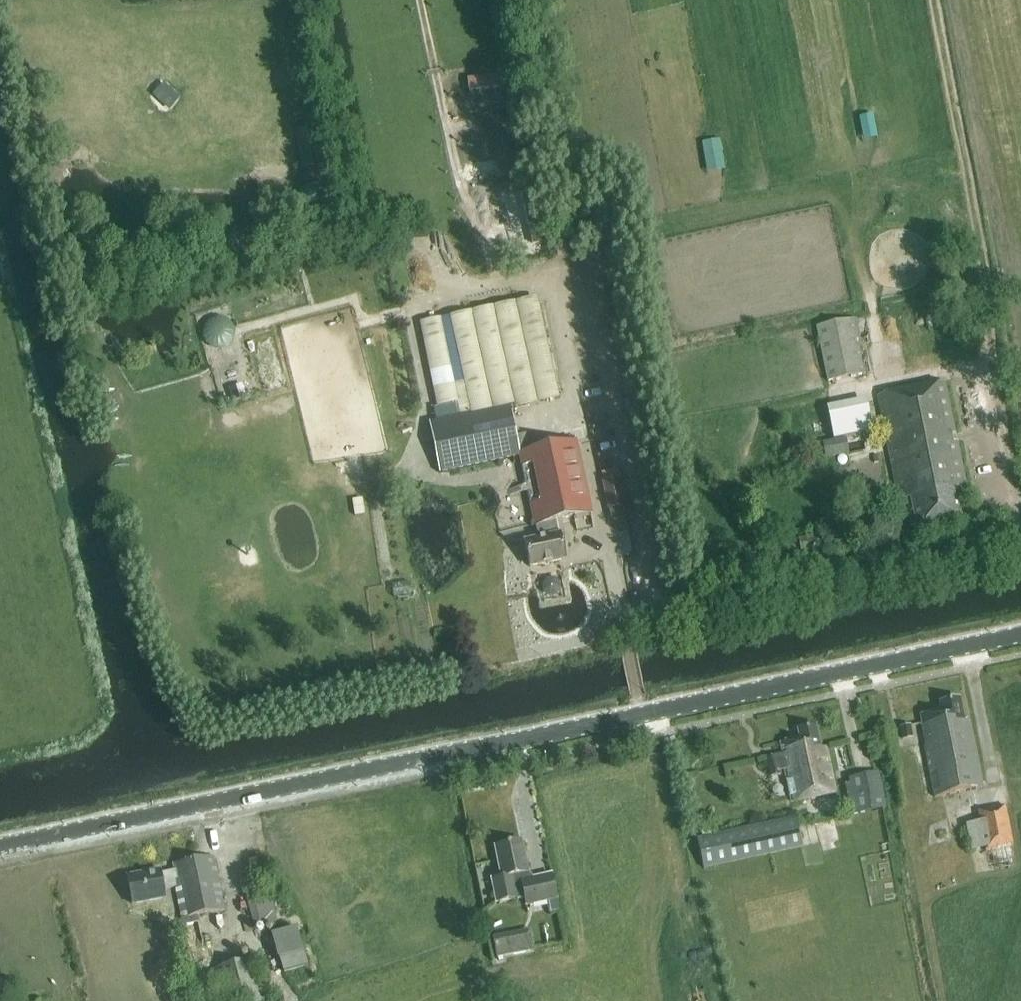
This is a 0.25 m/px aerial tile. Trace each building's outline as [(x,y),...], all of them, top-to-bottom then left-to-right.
[(470,89),(506,85),(505,71),(469,75),(470,89)] [(878,112),(861,114),(864,138),(881,136),(878,112)] [(709,170),(729,167),(723,136),(703,139),(709,170)] [(468,397),(471,412),(559,392),(537,294),(449,314),(461,365),(452,367),(441,317),(419,322),(433,388),(444,385),(447,401),(468,397)] [(816,327),(827,382),(864,374),(853,319),(816,327)] [(955,489),(967,487),(945,381),(878,395),(898,491),(900,490),(902,500),(911,498),(916,525),(961,516),(955,489)] [(577,442),(535,451),(531,433),(517,436),(510,405),(457,416),(454,403),(433,407),(436,421),(429,422),(439,472),(520,455),(535,524),(538,538),(524,541),(530,566),(566,559),(560,533),(559,533),(556,520),(592,512),(577,442)] [(867,403),(827,410),(832,440),(872,432),(867,403)] [(626,506),(620,478),(602,482),(608,510),(609,510),(611,517),(614,519),(624,517),(626,515),(624,506),(626,506)] [(886,521),(898,518),(893,493),(881,496),(886,521)] [(798,537),(801,551),(825,545),(822,532),(798,537)] [(935,797),(983,788),(969,720),(964,721),(960,699),(940,703),(941,710),(920,714),(927,746),(925,746),(935,797)] [(911,724),(900,726),(903,740),(914,737),(911,724)] [(792,801),(836,792),(826,747),(820,748),(815,725),(798,729),(800,738),(781,742),(783,754),(767,758),(771,775),(780,773),(779,770),(785,769),(792,801)] [(878,770),(849,776),(853,796),(868,792),(872,810),(886,807),(878,770)] [(1014,846),(1006,805),(978,811),(986,851),(1014,846)] [(803,845),(796,815),(696,838),(703,868),(803,845)] [(522,841),(495,846),(501,877),(492,879),(497,903),(525,897),(526,905),(558,898),(552,872),(533,876),(528,872),(522,841)] [(177,886),(178,891),(184,923),(183,923),(185,930),(178,931),(184,965),(207,961),(199,924),(200,924),(198,916),(225,910),(213,856),(174,864),(175,870),(161,873),(160,869),(127,876),(133,904),(167,898),(165,888),(177,886)] [(255,927),(277,921),(268,889),(246,895),(255,927)] [(307,964),(296,927),(272,934),(283,972),(307,964)] [(503,958),(503,955),(521,951),(519,936),(489,941),(493,960),(503,958)] [(211,968),(219,1000),(255,1000),(263,999),(254,958),(211,968)]
